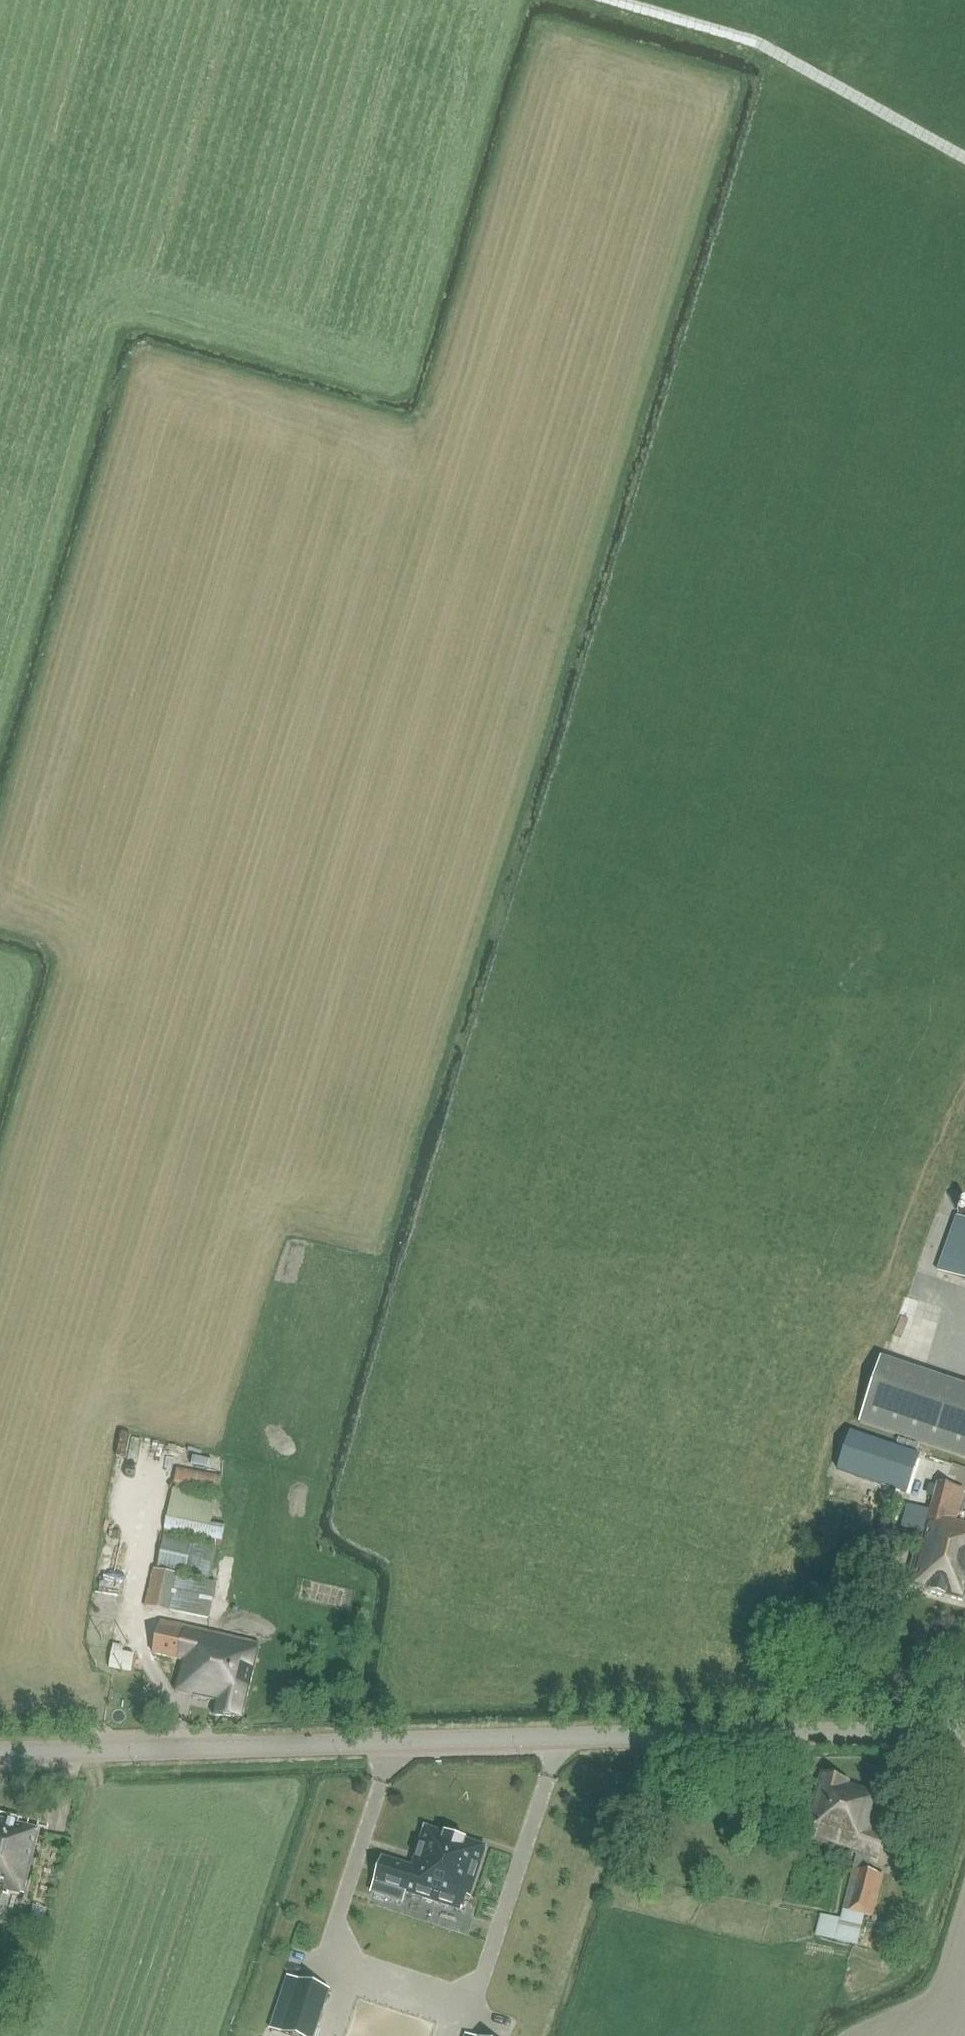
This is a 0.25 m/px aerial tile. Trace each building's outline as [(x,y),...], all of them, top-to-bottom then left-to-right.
[(964,1281),(964,1220),(957,1217),(938,1271),(964,1281)] [(860,1422),(964,1458),(964,1387),(881,1359),(860,1422)] [(851,1434),(839,1472),(907,1495),(920,1457),(851,1434)] [(175,1486),(218,1493),(221,1475),(179,1468),(175,1486)] [(906,1586),(964,1602),(964,1527),(956,1525),(964,1489),(936,1482),(919,1553),(915,1552),(906,1585),(906,1586)] [(166,1530),(224,1541),(227,1525),(213,1522),(218,1497),(175,1489),(166,1530)] [(881,1495),(879,1503),(890,1506),(892,1498),(881,1495)] [(164,1537),(157,1570),(178,1574),(178,1576),(185,1577),(192,1543),(164,1537)] [(192,1543),(185,1577),(209,1582),(216,1548),(192,1543)] [(153,1569),(146,1606),(171,1611),(178,1576),(178,1574),(157,1570),(153,1569)] [(178,1576),(171,1611),(209,1619),(216,1583),(209,1582),(185,1577),(178,1576)] [(95,1604),(110,1606),(112,1591),(96,1590),(95,1604)] [(161,1621),(154,1654),(182,1660),(175,1690),(217,1700),(214,1716),(243,1718),(260,1644),(220,1635),(161,1621)] [(843,1910),(841,1919),(822,1914),(817,1935),(857,1945),(865,1916),(872,1917),(871,1922),(877,1923),(878,1917),(873,1916),(884,1875),(866,1870),(869,1860),(878,1862),(886,1830),(875,1826),(883,1801),(867,1796),(868,1791),(849,1785),(850,1783),(822,1774),(801,1837),(856,1855),(842,1910),(843,1910)] [(0,1820),(0,1869),(11,1822),(0,1820)] [(41,1830),(11,1822),(0,1869),(0,1894),(8,1895),(8,1892),(24,1896),(41,1830)] [(487,1848),(425,1827),(412,1867),(383,1858),(372,1892),(402,1902),(405,1893),(461,1911),(466,1896),(470,1898),(487,1848)] [(299,1980),(288,2014),(277,2011),(271,2029),(291,2035),(314,2035),(330,1990),(299,1980)]
